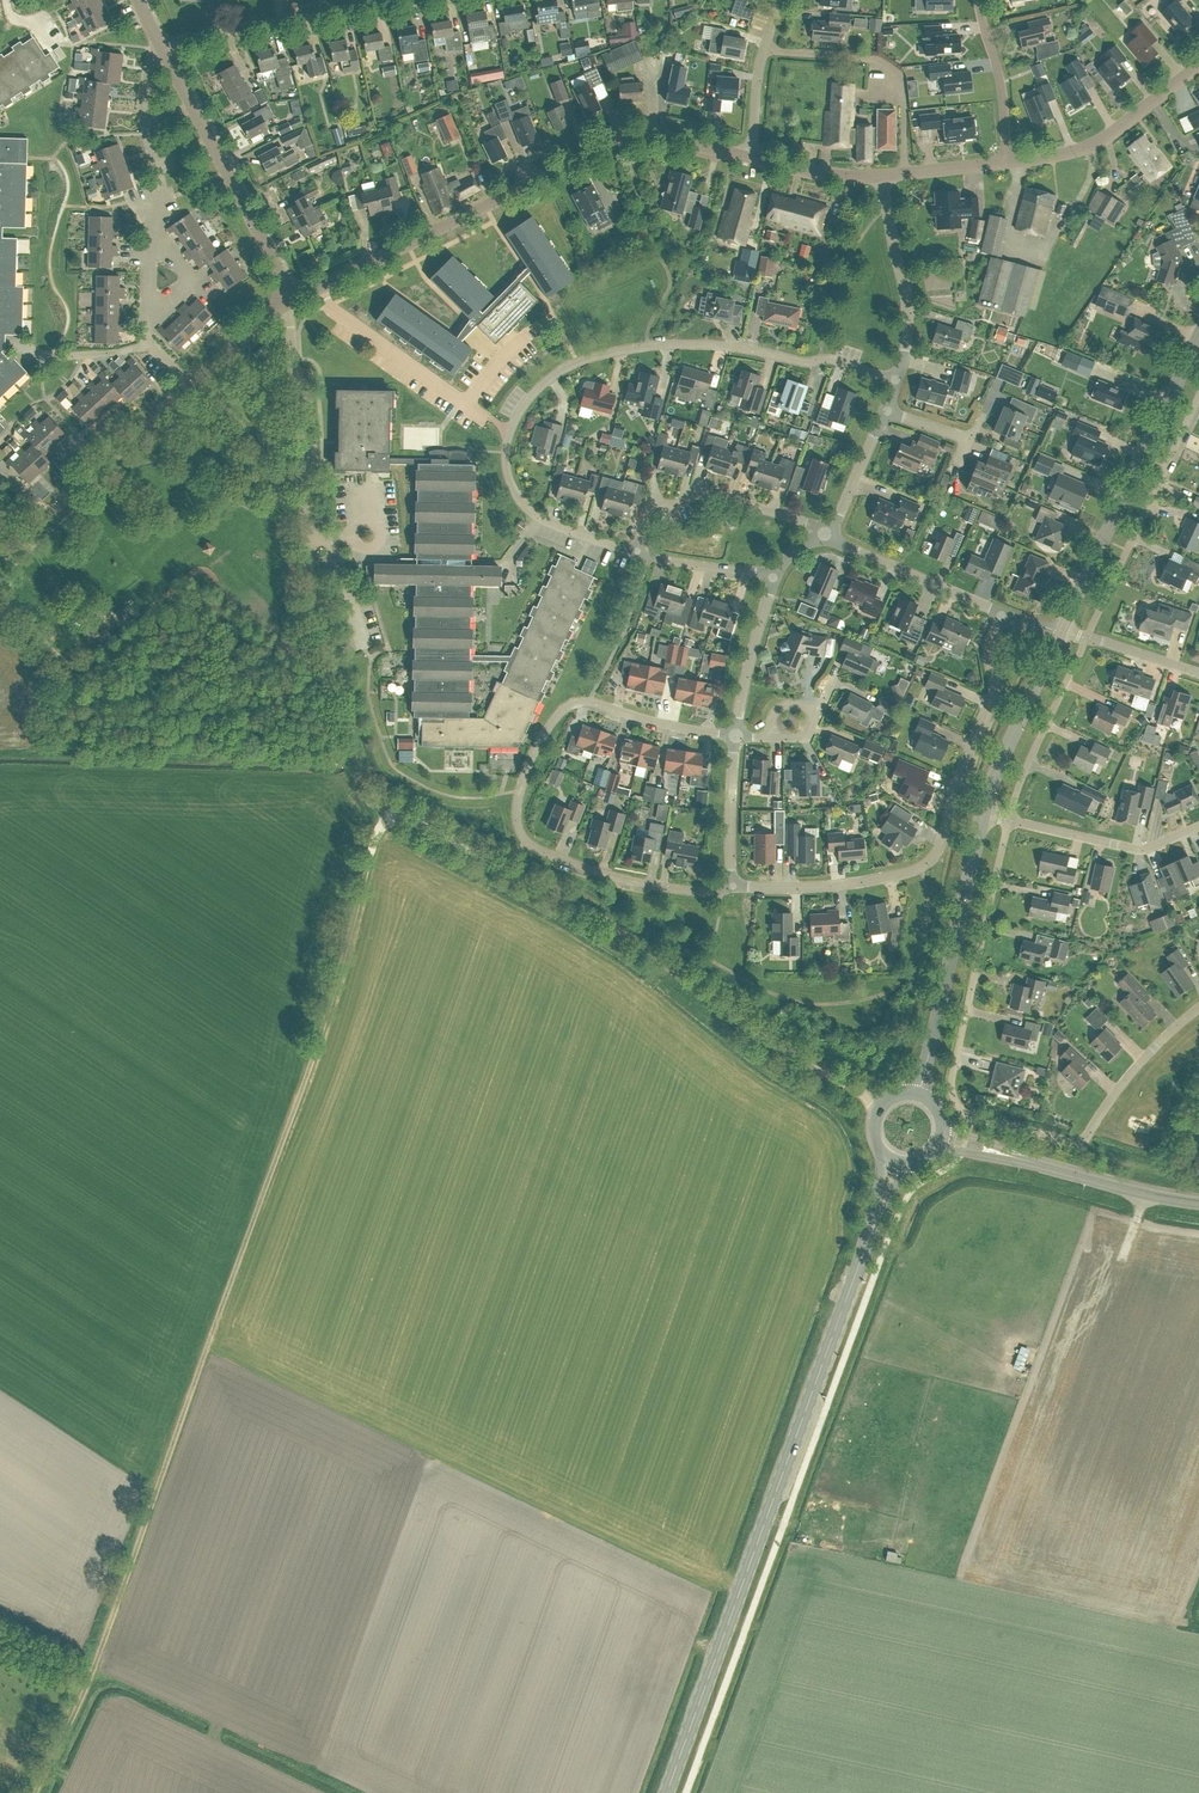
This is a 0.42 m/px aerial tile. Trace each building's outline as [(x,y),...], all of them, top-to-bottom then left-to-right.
[(85,0),(72,0),(73,2),(67,5),(71,11),(76,8),(75,5),(85,0)] [(104,7),(100,0),(85,0),(75,5),(76,8),(80,15),(75,18),(78,24),(84,21),(82,19),(104,7)] [(556,0),(543,0),(535,1),(537,15),(534,16),(536,25),(555,22),(555,25),(558,25),(560,39),(569,37),(568,23),(566,23),(564,11),(558,12),(556,0)] [(593,0),(571,0),(574,13),(587,11),(588,18),(600,16),(597,1),(593,2),(593,0)] [(607,5),(616,4),(617,11),(632,9),(631,0),(607,0),(607,5)] [(731,14),(752,21),(755,12),(745,8),(747,0),(736,0),(731,14)] [(820,6),(835,7),(835,10),(850,12),(852,0),(820,0),(820,6)] [(926,11),(951,10),(951,0),(926,0),(926,11)] [(1196,23),(1179,3),(1182,0),(1170,0),(1173,4),(1162,13),(1181,36),(1196,23)] [(1128,16),(1134,11),(1125,1),(1119,7),(1128,16)] [(524,19),(522,5),(502,9),(504,22),(498,23),(500,35),(510,34),(509,31),(528,29),(527,19),(524,19)] [(82,19),(84,21),(87,28),(82,31),(85,37),(91,34),(90,32),(111,21),(104,7),(82,19)] [(673,11),(675,18),(683,16),(682,13),(681,9),(673,11)] [(487,25),(484,11),(466,15),(471,43),(496,39),(494,24),(487,25)] [(848,30),(849,16),(830,14),(829,23),(813,21),(812,39),(838,42),(839,30),(848,30)] [(1033,29),(1017,33),(1021,49),(1035,46),(1039,61),(1060,54),(1057,41),(1045,44),(1043,33),(1051,31),(1048,18),(1032,22),(1033,29)] [(881,34),(882,20),(870,19),(870,33),(881,34)] [(70,29),(76,25),(73,20),(67,23),(70,29)] [(439,23),(437,20),(433,21),(432,24),(430,24),(433,38),(434,38),(436,46),(446,44),(448,53),(462,50),(461,45),(459,31),(452,32),(450,21),(439,23)] [(624,23),(626,35),(627,41),(638,39),(635,22),(624,23)] [(1145,66),(1159,54),(1151,45),(1158,40),(1143,23),(1131,34),(1136,39),(1128,46),(1145,66)] [(941,36),(941,26),(924,27),(925,39),(926,39),(926,45),(925,45),(926,56),(937,55),(937,54),(960,53),(959,35),(941,36)] [(417,41),(415,27),(397,30),(402,56),(413,53),(415,63),(428,60),(424,40),(417,41)] [(741,59),(745,41),(724,38),(726,31),(713,28),(708,53),(741,59)] [(1090,38),(1095,35),(1090,28),(1085,32),(1090,38)] [(70,36),(73,43),(80,40),(77,33),(70,36)] [(383,48),(380,33),(363,37),(365,52),(377,49),(379,62),(392,60),(390,46),(383,48)] [(2,105),(4,108),(13,102),(11,99),(21,92),(23,96),(32,90),(30,87),(40,80),(42,83),(51,77),(49,74),(59,68),(61,71),(61,70),(50,53),(45,56),(31,34),(30,35),(32,38),(22,44),(20,41),(12,47),(14,50),(4,57),(2,54),(0,55),(0,106),(2,105)] [(348,52),(346,40),(329,44),(333,63),(342,61),(345,74),(359,71),(355,50),(348,52)] [(609,74),(642,60),(634,42),(602,56),(609,74)] [(569,43),(559,44),(561,56),(567,55),(571,55),(569,43)] [(315,59),(311,45),(293,50),(297,64),(306,62),(309,76),(325,72),(322,57),(315,59)] [(1114,91),(1131,77),(1120,64),(1127,59),(1116,46),(1105,55),(1110,61),(1098,70),(1114,91)] [(61,62),(68,58),(61,48),(55,52),(61,62)] [(272,48),(255,53),(260,72),(273,68),(279,90),(294,86),(285,57),(276,60),(272,48)] [(96,67),(121,70),(122,55),(98,52),(98,49),(92,49),(91,55),(97,56),(96,64),(96,67)] [(580,60),(579,61),(582,68),(588,66),(589,66),(591,65),(594,64),(596,63),(594,57),(594,55),(593,56),(588,57),(587,58),(583,59),(580,60)] [(1076,109),(1092,99),(1080,79),(1087,74),(1079,60),(1067,67),(1073,79),(1062,85),(1076,109)] [(73,62),(73,70),(87,71),(87,64),(73,62)] [(419,73),(431,71),(429,63),(417,65),(419,73)] [(96,67),(96,64),(90,64),(89,70),(95,71),(94,82),(109,83),(119,85),(121,70),(96,67)] [(257,102),(245,81),(243,80),(234,64),(217,73),(233,102),(237,100),(242,110),(257,102)] [(709,64),(708,73),(719,74),(719,65),(709,64)] [(1042,64),(1033,68),(1037,78),(1046,75),(1042,64)] [(950,74),(949,65),(928,67),(930,81),(942,79),(944,94),(972,91),(969,72),(950,74)] [(384,77),(397,75),(395,66),(382,69),(384,77)] [(559,69),(562,80),(571,77),(568,66),(559,69)] [(667,94),(665,102),(686,106),(686,103),(689,90),(687,89),(682,88),(681,88),(683,77),(685,69),(674,67),(672,67),(669,86),(667,94)] [(502,68),(469,74),(471,84),(503,78),(502,68)] [(587,82),(572,89),(586,117),(600,110),(594,98),(596,97),(592,88),(602,84),(595,68),(583,74),(587,82)] [(82,95),(108,98),(109,83),(94,82),(85,81),(85,78),(79,77),(78,84),(84,85),(83,93),(82,95)] [(633,84),(632,77),(621,78),(621,85),(618,86),(620,104),(643,101),(641,83),(633,84)] [(736,99),(736,94),(738,79),(716,77),(715,92),(712,91),(712,99),(706,98),(704,111),(719,113),(720,100),(733,101),(733,99),(736,99)] [(515,86),(513,79),(503,83),(505,90),(515,86)] [(457,80),(447,82),(449,92),(459,90),(457,80)] [(557,103),(569,98),(562,80),(550,84),(557,103)] [(918,99),(916,82),(906,83),(908,100),(918,99)] [(853,124),(854,108),(852,108),(854,84),(832,83),(830,111),(826,111),(824,146),(851,148),(851,145),(856,145),(856,162),(871,162),(871,146),(876,147),(876,149),(895,150),(895,110),(877,110),(877,127),(871,127),(871,125),(857,124),(857,128),(853,129),(853,124)] [(1035,126),(1055,118),(1048,102),(1056,99),(1050,83),(1036,89),(1039,96),(1025,101),(1035,126)] [(261,105),(268,101),(262,89),(255,92),(261,105)] [(81,110),(106,113),(108,98),(82,95),(83,93),(77,92),(76,99),(82,100),(81,108),(81,110)] [(506,99),(494,104),(501,123),(505,122),(510,119),(521,147),(538,140),(528,116),(530,115),(527,106),(511,112),(506,99)] [(256,117),(242,124),(249,138),(261,132),(263,135),(269,132),(267,129),(268,129),(264,121),(273,117),(267,106),(253,113),(256,117)] [(556,132),(571,125),(562,106),(547,113),(556,132)] [(81,110),(81,108),(75,107),(74,114),(80,114),(79,125),(104,128),(106,113),(81,110)] [(489,142),(482,145),(491,163),(506,156),(493,131),(502,126),(494,111),(486,115),(492,128),(484,132),(489,142)] [(1189,117),(1195,130),(1198,128),(1198,112),(1189,117)] [(446,143),(461,137),(451,114),(436,120),(446,143)] [(938,121),(938,114),(920,116),(921,130),(943,128),(945,143),(959,142),(959,140),(975,138),(973,117),(938,121)] [(298,118),(288,123),(291,129),(301,124),(298,118)] [(719,138),(718,119),(706,120),(708,139),(719,138)] [(1189,121),(1180,124),(1185,139),(1194,136),(1189,121)] [(282,135),(292,130),(291,129),(288,123),(278,128),(282,135)] [(313,145),(305,128),(281,138),(286,148),(298,143),(301,151),(313,145)] [(337,146),(345,144),(340,128),(333,130),(337,146)] [(356,136),(354,128),(346,129),(348,137),(356,136)] [(1155,152),(1144,137),(1128,148),(1132,154),(1130,156),(1151,183),(1171,167),(1158,150),(1155,152)] [(21,138),(0,138),(0,154),(20,154),(21,138)] [(99,167),(123,158),(117,143),(94,152),(97,163),(92,165),(94,171),(99,169),(99,167)] [(284,153),(281,147),(277,149),(276,147),(258,156),(268,174),(285,166),(286,168),(298,161),(292,149),(284,153)] [(22,335),(24,286),(16,286),(17,238),(2,238),(2,228),(25,228),(27,163),(27,154),(20,154),(0,154),(0,335),(22,335)] [(338,162),(337,159),(334,155),(308,167),(310,172),(332,161),(334,164),(338,162)] [(104,181),(128,172),(123,158),(99,167),(99,169),(102,177),(97,179),(99,185),(105,183),(104,181)] [(411,160),(401,165),(409,182),(419,177),(411,160)] [(343,172),(352,171),(351,163),(342,165),(343,172)] [(438,167),(421,174),(425,183),(422,184),(435,215),(456,205),(450,192),(453,191),(459,204),(481,193),(474,178),(461,185),(458,179),(454,181),(447,184),(445,178),(443,179),(438,167)] [(663,195),(660,207),(683,213),(684,209),(691,211),(689,219),(687,227),(699,230),(701,222),(705,208),(693,205),(696,193),(687,191),(688,189),(691,175),(669,169),(664,189),(660,192),(663,195)] [(300,170),(291,175),(295,182),(304,177),(300,170)] [(104,181),(105,183),(107,191),(102,193),(105,199),(111,197),(110,195),(133,187),(128,172),(104,181)] [(1137,188),(1144,183),(1138,175),(1132,180),(1137,188)] [(374,190),(380,214),(392,211),(389,202),(399,199),(394,177),(386,179),(388,186),(374,190)] [(94,179),(88,181),(90,187),(97,185),(94,179)] [(291,220),(313,209),(307,198),(318,193),(313,184),(289,196),(294,205),(286,210),(291,220)] [(610,224),(603,209),(604,209),(592,185),(572,195),(584,219),(595,214),(598,222),(596,223),(599,229),(610,224)] [(1053,208),(1056,195),(1027,187),(1024,200),(1023,200),(1015,229),(1046,238),(1054,208),(1053,208)] [(90,198),(97,195),(95,188),(87,191),(90,198)] [(750,215),(756,194),(735,188),(728,212),(723,211),(716,237),(745,247),(754,216),(750,215)] [(369,217),(380,214),(374,190),(353,196),(357,210),(367,208),(369,217)] [(935,228),(960,227),(959,218),(978,217),(977,197),(959,198),(958,191),(934,192),(934,205),(938,205),(939,215),(935,216),(935,228)] [(1104,194),(1093,213),(1114,225),(1125,206),(1126,205),(1105,192),(1104,194)] [(796,200),(772,194),(766,219),(781,223),(780,225),(788,228),(820,237),(828,206),(796,197),(796,200)] [(1182,203),(1175,207),(1178,212),(1186,208),(1184,205),(1183,206),(1182,203)] [(1064,216),(1067,207),(1059,205),(1057,214),(1064,216)] [(313,209),(291,220),(296,230),(305,225),(309,235),(323,228),(323,229),(329,225),(320,207),(314,211),(313,209)] [(1174,284),(1182,260),(1177,250),(1196,240),(1186,208),(1174,214),(1181,229),(1169,235),(1172,240),(1157,247),(1160,252),(1154,255),(1155,268),(1161,270),(1157,281),(1168,284),(1169,282),(1174,284)] [(180,240),(199,227),(189,213),(166,229),(169,234),(174,231),(180,240)] [(111,233),(111,235),(117,235),(117,229),(111,228),(112,217),(89,216),(88,233),(111,233)] [(532,216),(504,234),(527,268),(529,272),(540,289),(546,298),(574,280),(532,216)] [(1062,241),(1064,218),(1052,217),(1049,240),(1062,241)] [(969,238),(981,240),(984,221),(972,219),(969,238)] [(1138,219),(1136,224),(1141,227),(1144,222),(1138,219)] [(185,257),(209,240),(199,227),(180,240),(187,249),(182,252),(185,257)] [(765,240),(773,242),(775,232),(767,230),(765,240)] [(88,250),(116,251),(117,243),(111,243),(111,235),(111,233),(88,233),(88,250)] [(209,240),(185,257),(188,261),(193,258),(199,267),(218,254),(209,240)] [(686,255),(691,252),(687,244),(682,247),(686,255)] [(213,279),(236,263),(226,249),(218,254),(207,262),(214,271),(209,274),(213,279)] [(116,256),(116,251),(88,250),(88,267),(110,267),(111,256),(116,256)] [(802,251),(800,262),(808,264),(811,253),(802,251)] [(452,256),(429,279),(469,319),(478,311),(479,310),(480,309),(483,306),(493,296),(452,256)] [(318,264),(314,257),(308,260),(312,268),(318,264)] [(772,278),(775,259),(761,257),(758,276),(772,278)] [(1036,302),(1044,273),(1037,271),(1037,269),(990,257),(977,305),(1025,317),(1029,300),(1036,302)] [(236,263),(213,279),(215,283),(220,280),(227,290),(246,276),(236,263)] [(753,281),(756,267),(740,264),(737,277),(753,281)] [(96,292),(124,292),(124,287),(118,287),(119,275),(96,275),(96,292)] [(505,296),(476,326),(495,344),(506,333),(517,322),(525,314),(528,311),(530,309),(538,300),(520,282),(519,282),(505,296)] [(1103,287),(1096,304),(1126,316),(1133,299),(1103,287)] [(730,289),(727,293),(741,301),(743,298),(730,289)] [(124,298),(124,292),(96,292),(95,309),(118,309),(118,298),(124,298)] [(734,301),(717,298),(717,295),(708,293),(707,298),(701,297),(698,313),(704,314),(703,319),(712,321),(713,318),(722,320),(721,323),(738,326),(742,307),(733,305),(734,301)] [(395,294),(376,321),(385,328),(391,331),(401,338),(406,342),(416,349),(421,353),(431,360),(436,364),(438,365),(443,369),(453,376),(472,349),(466,345),(463,343),(462,342),(461,341),(457,338),(456,338),(454,336),(395,294)] [(796,328),(799,309),(767,303),(768,299),(759,297),(756,314),(764,316),(763,321),(796,328)] [(181,306),(201,327),(213,315),(197,299),(188,307),(184,303),(181,306)] [(188,339),(201,327),(181,306),(177,310),(181,314),(172,322),(188,339)] [(95,326),(123,326),(123,321),(118,321),(118,309),(95,309),(95,326)] [(1122,330),(1117,341),(1138,350),(1142,342),(1153,347),(1160,329),(1134,318),(1128,332),(1122,330)] [(1088,331),(1091,320),(1084,319),(1081,330),(1088,331)] [(969,341),(973,325),(957,320),(954,329),(937,324),(932,341),(956,349),(959,338),(969,341)] [(176,350),(188,339),(172,322),(164,330),(160,326),(156,330),(176,350)] [(123,331),(123,326),(95,326),(95,343),(117,343),(117,331),(123,331)] [(998,330),(995,338),(1005,342),(1007,333),(998,330)] [(27,373),(11,356),(8,359),(0,350),(0,398),(27,373)] [(1070,353),(1064,365),(1075,370),(1080,357),(1070,353)] [(118,357),(114,361),(119,366),(123,363),(118,357)] [(122,374),(139,392),(151,382),(134,364),(136,362),(131,357),(127,362),(131,366),(124,372),(122,374)] [(118,367),(112,360),(108,364),(114,371),(118,367)] [(101,370),(95,364),(91,368),(96,374),(101,370)] [(712,408),(716,391),(707,388),(711,375),(684,367),(678,385),(699,391),(697,398),(706,401),(704,406),(712,408)] [(122,374),(124,372),(120,368),(115,372),(119,377),(111,384),(128,403),(139,392),(122,374)] [(966,393),(972,374),(956,369),(950,388),(947,387),(947,385),(921,378),(915,398),(941,406),(945,394),(952,396),(954,390),(966,393)] [(1011,369),(1007,379),(1011,381),(1013,382),(1017,372),(1015,371),(1011,369)] [(758,414),(766,391),(759,389),(758,385),(760,377),(742,370),(738,382),(734,384),(731,394),(742,397),(739,407),(758,414)] [(94,388),(111,406),(122,396),(111,384),(105,377),(107,376),(103,371),(98,375),(102,380),(96,386),(94,388)] [(653,397),(658,377),(640,372),(637,385),(629,383),(625,400),(639,404),(641,407),(643,407),(641,415),(657,419),(662,399),(653,397)] [(94,388),(96,386),(92,381),(87,386),(91,390),(85,396),(82,398),(100,416),(111,406),(94,388)] [(595,382),(595,383),(586,381),(585,381),(584,381),(583,382),(583,383),(581,389),(584,390),(580,405),(610,413),(615,395),(604,392),(606,385),(595,382)] [(801,401),(806,387),(788,381),(783,394),(773,391),(766,412),(778,417),(781,407),(797,413),(798,410),(807,413),(810,404),(801,401)] [(1122,411),(1129,393),(1099,381),(1092,399),(1122,411)] [(855,411),(852,406),(856,395),(838,388),(830,410),(821,407),(815,423),(830,428),(832,421),(845,425),(849,414),(855,411)] [(393,397),(389,397),(389,390),(381,390),(348,390),(340,389),(339,396),(335,396),(335,408),(338,408),(338,452),(334,452),(334,463),(338,463),(338,470),(361,470),(388,470),(388,463),(418,464),(416,558),(400,558),(400,565),(376,564),(376,569),(374,569),(374,566),(369,566),(366,566),(366,576),(366,581),(368,581),(374,581),(374,578),(376,578),(375,583),(415,584),(413,711),(413,717),(422,717),(421,746),(518,748),(520,743),(523,744),(528,734),(524,732),(529,722),(532,724),(537,714),(533,712),(539,701),(540,701),(539,702),(540,702),(545,692),(541,691),(546,680),(550,682),(554,672),(551,670),(556,660),(559,661),(564,651),(560,650),(565,639),(568,641),(573,631),(569,629),(574,619),(578,620),(582,611),(579,609),(584,598),(587,600),(592,590),(588,589),(594,577),(592,576),(598,564),(587,559),(581,571),(574,568),(576,562),(560,554),(555,566),(552,565),(547,574),(551,576),(546,587),(542,585),(538,595),(541,596),(536,607),(533,605),(529,615),(532,617),(527,627),(524,626),(519,636),(523,637),(518,648),(514,646),(510,656),(470,655),(471,585),(499,585),(499,566),(471,566),(473,464),(466,464),(466,461),(469,453),(465,451),(462,451),(459,450),(455,450),(452,450),(448,451),(446,450),(441,449),(437,449),(432,450),(428,452),(430,458),(388,458),(388,454),(389,454),(390,409),(393,409),(393,397)] [(64,390),(56,398),(60,402),(69,394),(64,390)] [(80,400),(71,408),(88,426),(100,416),(82,398),(85,396),(81,392),(76,396),(80,400)] [(999,419),(1021,428),(1024,421),(1030,424),(1035,411),(1019,404),(1015,411),(1004,406),(999,419)] [(32,408),(24,416),(29,421),(37,413),(32,408)] [(703,410),(702,410),(698,423),(706,426),(710,412),(703,410)] [(1065,421),(1067,415),(1058,411),(1056,417),(1065,421)] [(37,426),(54,444),(65,434),(48,416),(40,424),(35,419),(31,424),(35,428),(37,426)] [(711,416),(708,426),(715,428),(718,418),(711,416)] [(758,429),(761,418),(756,416),(753,427),(758,429)] [(1016,440),(1021,428),(999,419),(993,431),(1005,436),(1002,442),(1019,449),(1022,443),(1016,440)] [(536,426),(531,444),(538,446),(537,452),(535,457),(535,459),(545,461),(547,454),(552,456),(556,441),(558,442),(562,426),(545,421),(543,427),(536,426)] [(1098,466),(1107,445),(1096,441),(1100,432),(1077,423),(1072,434),(1079,437),(1071,455),(1098,466)] [(568,425),(566,433),(573,435),(574,431),(572,426),(568,425)] [(44,455),(54,444),(37,426),(35,428),(28,435),(24,430),(19,435),(24,439),(25,438),(32,445),(42,456),(44,455)] [(615,426),(613,435),(621,437),(623,428),(615,426)] [(820,436),(822,429),(814,426),(811,433),(820,436)] [(796,429),(793,436),(794,436),(805,439),(806,440),(808,432),(796,429)] [(670,474),(677,449),(665,446),(668,435),(659,432),(653,453),(660,454),(657,469),(670,473),(669,474),(670,474)] [(609,445),(611,436),(602,434),(600,443),(609,445)] [(708,434),(702,451),(709,453),(705,468),(718,472),(717,473),(718,473),(726,449),(728,441),(715,437),(708,434)] [(651,445),(656,442),(652,435),(647,438),(651,445)] [(935,451),(938,443),(921,435),(914,450),(900,444),(893,462),(915,472),(920,461),(930,466),(936,452),(935,451)] [(9,444),(14,450),(19,445),(14,440),(9,444)] [(805,443),(804,443),(797,441),(795,448),(803,451),(805,443)] [(994,441),(991,448),(998,451),(1001,444),(994,441)] [(606,453),(608,446),(601,444),(599,451),(606,453)] [(726,449),(718,473),(719,472),(732,476),(736,462),(743,464),(749,447),(737,444),(733,451),(726,449)] [(951,453),(953,447),(945,444),(942,450),(951,453)] [(50,462),(44,455),(42,456),(32,445),(24,452),(20,447),(15,452),(19,456),(22,454),(39,472),(50,462)] [(677,449),(670,474),(671,473),(684,476),(688,462),(695,464),(699,447),(692,445),(690,453),(677,449)] [(763,488),(771,463),(764,461),(765,453),(753,449),(748,466),(755,468),(750,482),(763,486),(763,488)] [(1184,459),(1194,468),(1198,463),(1198,460),(1191,452),(1184,459)] [(28,483),(39,472),(22,454),(19,456),(13,461),(9,457),(4,461),(8,466),(10,464),(28,483)] [(1048,477),(1055,461),(1040,455),(1033,470),(1048,477)] [(972,475),(1005,488),(1008,481),(1006,480),(1012,465),(991,457),(988,466),(977,462),(972,475)] [(771,463),(763,488),(764,488),(764,487),(777,491),(782,477),(789,479),(794,462),(781,458),(777,465),(771,463)] [(829,473),(833,465),(813,458),(809,470),(796,466),(791,480),(799,483),(798,485),(803,487),(802,489),(816,494),(819,488),(824,490),(826,482),(829,473)] [(569,502),(576,478),(562,474),(564,466),(557,464),(552,481),(560,483),(556,497),(569,501),(568,502),(569,502)] [(576,478),(569,502),(569,503),(570,501),(583,505),(587,490),(594,492),(599,475),(591,473),(589,481),(576,478)] [(945,491),(951,477),(944,474),(938,488),(945,491)] [(1087,486),(1059,474),(1056,481),(1051,479),(1047,487),(1052,490),(1049,496),(1078,508),(1087,486)] [(1002,495),(1005,488),(972,475),(966,488),(995,500),(997,493),(1002,495)] [(602,476),(598,493),(605,495),(601,510),(614,513),(614,515),(623,482),(610,478),(602,476)] [(623,482),(614,515),(615,514),(628,517),(632,503),(639,505),(644,485),(637,483),(624,480),(623,482)] [(913,521),(920,505),(901,498),(897,506),(879,499),(870,519),(898,531),(904,517),(913,521)] [(1034,509),(1036,503),(1029,500),(1027,506),(1034,509)] [(1059,551),(1063,540),(1062,540),(1068,527),(1053,520),(1057,513),(1041,506),(1035,520),(1042,523),(1035,540),(1051,547),(1050,548),(1059,551)] [(972,524),(978,511),(969,507),(963,520),(972,524)] [(1197,522),(1187,517),(1183,527),(1185,528),(1178,544),(1197,552),(1198,547),(1198,519),(1197,522)] [(521,532),(526,525),(521,521),(516,528),(521,532)] [(958,548),(963,535),(956,532),(953,540),(938,533),(929,555),(944,562),(951,546),(958,548)] [(1001,577),(1014,548),(993,539),(989,547),(984,560),(971,555),(964,570),(987,580),(990,572),(1001,577)] [(516,561),(526,561),(534,550),(528,545),(516,561)] [(1039,601),(1050,576),(1043,573),(1048,562),(1030,554),(1020,577),(1019,576),(1012,591),(1027,597),(1028,596),(1039,601)] [(1185,557),(1182,565),(1171,559),(1161,580),(1170,585),(1171,584),(1183,590),(1188,579),(1196,583),(1198,578),(1198,563),(1185,557)] [(827,597),(838,571),(820,563),(814,578),(811,576),(809,577),(807,582),(808,584),(811,585),(809,589),(827,597)] [(868,585),(854,579),(851,588),(848,587),(844,598),(853,602),(854,600),(864,604),(862,611),(876,617),(882,602),(873,598),(877,588),(868,584),(868,585)] [(649,596),(643,613),(651,615),(657,617),(659,609),(666,611),(674,587),(673,588),(660,584),(659,588),(656,598),(649,596)] [(674,587),(666,611),(672,613),(671,622),(684,626),(690,609),(683,607),(687,592),(674,588),(674,587)] [(916,645),(923,628),(910,622),(917,605),(900,597),(888,623),(902,629),(898,638),(916,645)] [(712,626),(719,601),(719,602),(706,598),(701,612),(694,610),(689,627),(702,631),(705,623),(712,626)] [(826,599),(819,616),(827,619),(833,602),(826,599)] [(719,601),(712,626),(719,628),(717,636),(722,638),(730,640),(732,632),(735,624),(735,623),(737,618),(730,616),(731,611),(732,607),(724,604),(721,603),(719,602),(720,601),(719,601)] [(1192,614),(1161,603),(1158,612),(1147,609),(1140,630),(1170,640),(1175,626),(1187,630),(1192,614)] [(809,607),(805,616),(813,620),(817,611),(809,607)] [(829,616),(825,625),(835,629),(839,620),(829,616)] [(971,630),(956,623),(956,621),(946,617),(942,627),(933,623),(925,641),(941,647),(944,640),(953,645),(950,652),(960,656),(971,630)] [(97,641),(109,633),(104,626),(92,634),(97,641)] [(839,638),(845,632),(840,626),(834,632),(839,638)] [(866,639),(870,631),(863,628),(859,636),(866,639)] [(809,639),(792,631),(787,643),(784,642),(781,644),(780,647),(781,650),(783,651),(779,661),(796,669),(803,653),(823,657),(826,638),(810,636),(809,639)] [(644,643),(646,635),(637,634),(636,642),(644,643)] [(680,645),(682,638),(674,636),(672,643),(680,645)] [(878,662),(872,659),(859,654),(863,644),(845,636),(839,650),(847,654),(842,666),(865,676),(867,670),(873,672),(878,662)] [(691,648),(693,640),(685,639),(683,646),(691,648)] [(675,665),(679,646),(669,644),(665,663),(675,665)] [(675,665),(674,672),(684,674),(685,667),(687,655),(694,657),(695,649),(689,648),(679,646),(675,665)] [(912,661),(915,654),(907,651),(904,658),(912,661)] [(724,670),(726,657),(711,654),(708,667),(724,670)] [(915,654),(912,661),(924,666),(926,658),(915,654)] [(644,692),(649,665),(623,660),(621,673),(628,675),(626,688),(644,692)] [(649,665),(644,692),(662,695),(666,675),(673,677),(674,672),(675,665),(665,663),(664,668),(649,665)] [(1137,694),(1137,696),(1133,706),(1146,711),(1156,681),(1144,677),(1145,673),(1135,670),(1134,672),(1119,667),(1113,686),(1137,694)] [(927,672),(919,669),(917,675),(925,678),(927,672)] [(956,715),(964,698),(942,688),(946,679),(930,673),(924,686),(936,692),(931,704),(956,715)] [(691,704),(696,680),(678,677),(673,700),(691,704)] [(696,680),(691,704),(709,707),(714,684),(696,680)] [(895,702),(902,700),(899,690),(892,692),(895,702)] [(1184,719),(1192,696),(1176,690),(1173,698),(1166,696),(1157,722),(1170,726),(1173,715),(1184,719)] [(875,707),(871,705),(850,694),(841,710),(861,721),(860,724),(867,728),(872,718),(880,722),(884,713),(890,716),(894,707),(879,699),(875,707)] [(1125,725),(1133,710),(1118,703),(1114,712),(1106,708),(1106,707),(1099,703),(1094,713),(1097,715),(1092,725),(1111,734),(1117,721),(1125,725)] [(1149,704),(1146,715),(1152,717),(1156,706),(1149,704)] [(1144,727),(1150,723),(1146,716),(1139,721),(1144,727)] [(939,760),(948,741),(930,733),(934,724),(920,718),(914,732),(920,735),(914,749),(923,753),(922,755),(930,758),(930,756),(939,760)] [(592,753),(600,730),(582,724),(578,737),(571,735),(566,751),(577,755),(579,748),(592,753)] [(600,730),(592,753),(609,759),(617,736),(600,730)] [(852,763),(859,747),(831,735),(825,751),(832,755),(829,762),(838,766),(841,758),(852,763)] [(636,765),(642,742),(624,738),(618,761),(636,765)] [(860,754),(879,762),(885,747),(866,740),(860,754)] [(642,742),(636,765),(654,770),(660,747),(642,742)] [(1104,765),(1112,750),(1096,743),(1092,751),(1082,746),(1074,762),(1081,765),(1080,767),(1091,773),(1096,761),(1104,765)] [(1189,755),(1191,749),(1182,745),(1179,752),(1189,755)] [(681,774),(685,751),(667,748),(663,771),(681,774)] [(399,751),(399,762),(413,762),(413,751),(399,751)] [(685,751),(681,774),(690,775),(689,785),(705,787),(708,768),(701,767),(703,753),(685,751)] [(1190,754),(1194,761),(1198,758),(1198,756),(1196,751),(1190,754)] [(891,762),(893,755),(885,752),(882,759),(891,762)] [(563,770),(567,761),(560,757),(556,767),(563,770)] [(754,759),(752,783),(761,784),(761,793),(776,794),(777,781),(778,776),(778,772),(769,772),(770,760),(756,759),(754,759)] [(928,801),(930,801),(932,795),(931,793),(930,793),(933,787),(918,780),(922,770),(899,760),(890,780),(902,785),(898,794),(924,806),(927,801),(928,801)] [(810,776),(810,762),(791,762),(792,769),(784,770),(784,780),(792,779),(792,786),(806,786),(806,795),(818,795),(818,776),(810,776)] [(606,788),(611,771),(598,768),(593,784),(606,788)] [(560,783),(565,774),(555,769),(550,779),(560,783)] [(616,794),(621,776),(611,773),(606,791),(616,794)] [(1166,792),(1169,782),(1159,780),(1155,798),(1164,800),(1166,804),(1164,805),(1168,814),(1182,808),(1183,810),(1198,803),(1198,799),(1193,785),(1175,792),(1175,793),(1173,794),(1166,792)] [(1082,793),(1064,784),(1055,803),(1084,816),(1093,798),(1104,803),(1107,795),(1085,785),(1082,793)] [(1149,810),(1154,788),(1140,785),(1138,793),(1124,789),(1117,820),(1137,825),(1141,808),(1149,810)] [(652,802),(655,787),(646,786),(643,800),(652,802)] [(655,787),(652,802),(664,804),(666,790),(655,787)] [(622,788),(620,795),(628,798),(630,791),(622,788)] [(613,804),(615,795),(606,792),(603,801),(613,804)] [(871,803),(879,801),(877,793),(869,795),(871,803)] [(696,800),(696,809),(705,810),(706,801),(696,800)] [(578,822),(584,806),(571,801),(568,809),(555,804),(546,826),(563,833),(569,818),(578,822)] [(909,841),(916,829),(906,823),(912,815),(895,804),(889,813),(890,814),(883,825),(889,830),(881,842),(897,852),(904,841),(906,842),(907,842),(908,842),(909,841)] [(658,805),(656,813),(666,814),(667,807),(658,805)] [(1102,816),(1109,819),(1114,810),(1108,806),(1102,816)] [(619,832),(625,815),(609,810),(606,823),(593,819),(590,828),(592,828),(588,842),(589,842),(588,845),(595,847),(596,844),(605,847),(610,830),(619,832)] [(775,830),(784,830),(784,811),(775,811),(775,830)] [(659,851),(662,833),(664,825),(650,823),(647,837),(635,835),(631,859),(649,862),(651,850),(659,851)] [(814,862),(814,836),(800,836),(800,823),(786,823),(786,849),(792,849),(794,853),(794,862),(814,862)] [(683,834),(669,831),(664,855),(676,858),(675,865),(686,867),(687,865),(694,866),(698,846),(681,843),(683,834)] [(843,840),(842,832),(827,834),(829,851),(838,850),(838,859),(864,857),(862,838),(843,840)] [(774,862),(774,834),(755,834),(754,862),(774,862)] [(1074,883),(1077,869),(1068,867),(1070,857),(1044,851),(1040,869),(1059,873),(1057,879),(1074,883)] [(1175,862),(1179,871),(1184,883),(1192,879),(1196,888),(1198,887),(1198,863),(1193,865),(1189,856),(1175,862)] [(1166,877),(1159,880),(1161,885),(1163,889),(1168,901),(1175,898),(1173,895),(1175,894),(1180,896),(1188,892),(1187,889),(1184,883),(1179,871),(1175,862),(1164,867),(1163,867),(1161,868),(1166,877)] [(1109,891),(1115,868),(1097,864),(1092,888),(1109,891)] [(1161,906),(1151,872),(1141,875),(1143,882),(1130,886),(1137,907),(1150,903),(1152,909),(1161,906)] [(1082,900),(1081,903),(1088,904),(1090,893),(1083,892),(1082,900)] [(1068,913),(1071,898),(1055,894),(1053,901),(1034,897),(1030,915),(1055,921),(1058,911),(1068,913)] [(1081,903),(1082,900),(1075,898),(1073,907),(1080,908),(1081,903)] [(884,902),(865,906),(870,934),(890,930),(892,930),(889,946),(897,947),(900,927),(889,926),(884,902)] [(1191,918),(1198,915),(1195,907),(1188,910),(1191,918)] [(838,923),(837,910),(827,910),(827,914),(810,915),(811,935),(838,933),(838,940),(849,940),(848,923),(838,923)] [(798,955),(798,937),(791,937),(791,913),(772,913),(772,939),(780,939),(780,955),(798,955)] [(1170,913),(1151,921),(1156,934),(1169,928),(1175,925),(1170,913)] [(1181,913),(1174,916),(1177,924),(1184,921),(1181,913)] [(1025,940),(1020,956),(1043,963),(1045,955),(1066,960),(1071,943),(1049,937),(1047,946),(1025,940)] [(1178,996),(1195,984),(1183,968),(1189,964),(1178,949),(1168,957),(1174,965),(1162,974),(1178,996)] [(863,972),(869,964),(862,960),(857,968),(863,972)] [(1144,1027),(1157,1015),(1145,1003),(1151,998),(1137,984),(1128,974),(1118,983),(1129,995),(1121,1003),(1127,1010),(1144,1027)] [(1042,1000),(1046,982),(1029,978),(1026,986),(1015,983),(1012,994),(1013,995),(1010,1007),(1029,1011),(1033,998),(1042,1000)] [(1048,982),(1047,990),(1055,992),(1057,984),(1048,982)] [(1089,998),(1084,1003),(1089,1008),(1094,1003),(1089,998)] [(1105,1030),(1102,1027),(1109,1020),(1097,1008),(1086,1019),(1098,1031),(1098,1030),(1102,1034),(1092,1044),(1108,1060),(1122,1046),(1110,1035),(1112,1034),(1107,1028),(1105,1030)] [(1037,1041),(1041,1024),(1027,1021),(1025,1029),(1006,1024),(1002,1041),(1028,1048),(1030,1039),(1037,1041)] [(1051,1031),(1053,1025),(1045,1023),(1044,1029),(1051,1031)] [(1061,1042),(1066,1037),(1059,1030),(1054,1036),(1061,1042)] [(1080,1090),(1091,1077),(1083,1069),(1088,1064),(1070,1047),(1061,1057),(1069,1065),(1062,1073),(1080,1090)] [(1018,1097),(1025,1070),(998,1063),(991,1090),(1018,1097)] [(1038,1067),(1036,1073),(1046,1076),(1048,1070),(1038,1067)] [(1045,1366),(1039,1386),(1048,1389),(1053,1368),(1045,1366)] [(897,1569),(898,1560),(888,1558),(886,1567),(897,1569)]
